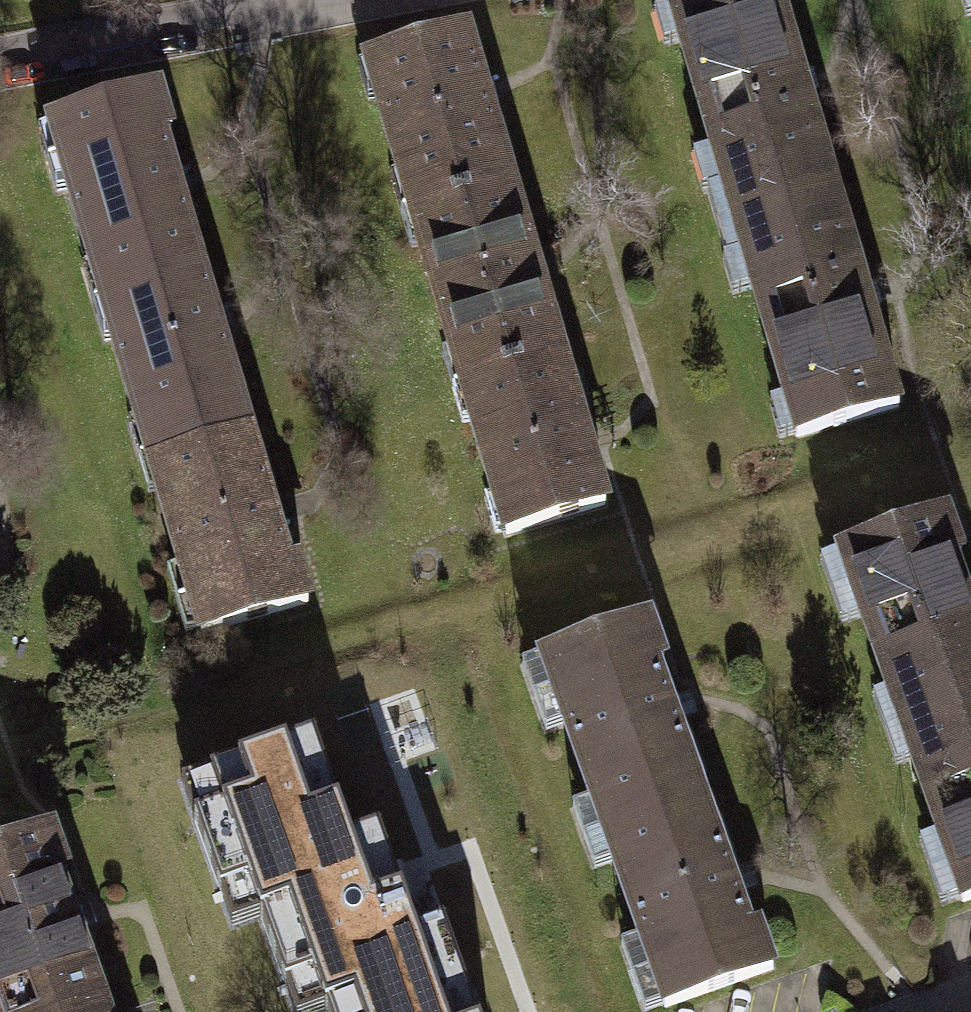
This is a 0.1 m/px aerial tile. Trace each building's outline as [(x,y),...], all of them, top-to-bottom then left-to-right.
[(669,3),(724,188),(728,187),(737,219),(835,190),(779,0),(679,0),(669,3)] [(466,33),(366,63),(400,177),(404,175),(414,209),(510,181),(466,33)] [(157,89),(48,121),(92,269),(96,268),(105,300),(204,271),(164,138),(171,136),(157,89)] [(510,181),(414,209),(424,244),(420,245),(452,352),(456,351),(466,385),(562,357),(510,181)] [(835,190),(737,219),(747,252),(743,253),(798,437),(899,407),(835,190)] [(204,271),(105,300),(116,337),(113,338),(138,424),(142,422),(152,456),(153,456),(248,428),(250,427),(204,271)] [(562,357),(466,385),(476,419),(472,420),(506,534),(606,505),(562,357)] [(248,428),(153,456),(163,489),(158,491),(200,634),(309,603),(296,559),(288,562),(248,428)] [(838,550),(889,694),(894,693),(905,725),(970,701),(970,607),(954,559),(961,556),(946,512),(838,550)] [(648,617),(540,655),(591,800),(595,798),(606,830),(703,796),(657,664),(664,662),(648,617)] [(905,725),(916,757),(912,758),(963,902),(970,900),(970,701),(905,725)] [(350,724),(245,761),(295,903),(299,902),(311,934),(405,901),(358,769),(365,766),(350,724)] [(703,796),(606,830),(618,861),(614,863),(665,1008),(773,970),(757,924),(750,927),(703,796)] [(0,847),(0,1011),(89,1011),(105,1006),(59,875),(66,873),(50,829),(0,847)] [(311,934),(322,967),(318,968),(334,1011),(444,1011),(405,901),(311,934)]
